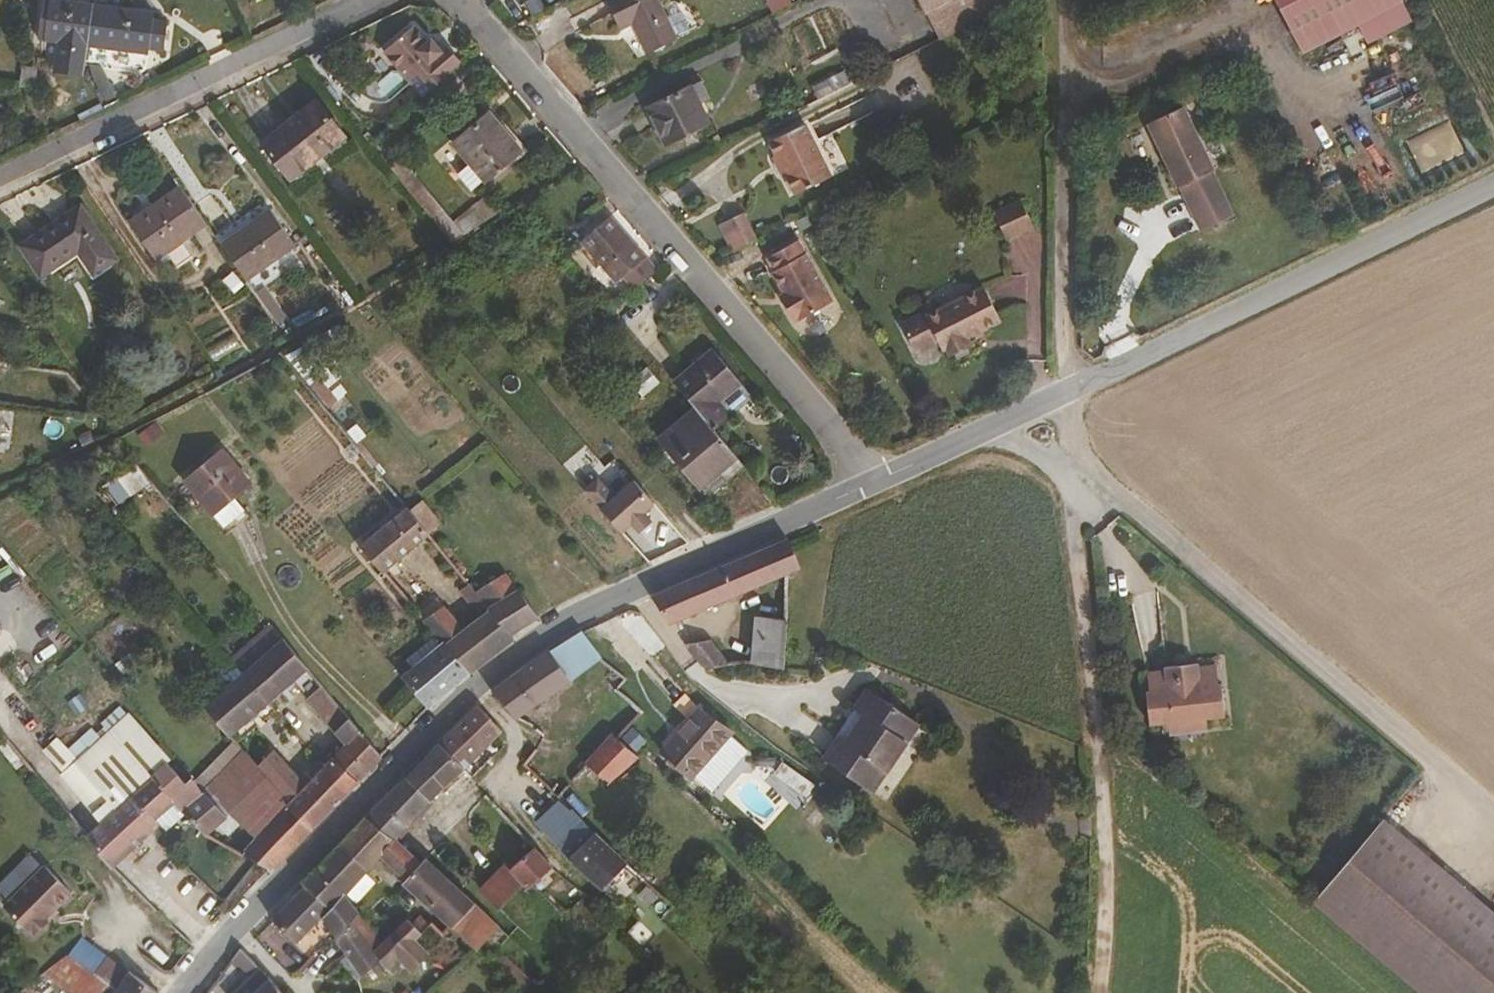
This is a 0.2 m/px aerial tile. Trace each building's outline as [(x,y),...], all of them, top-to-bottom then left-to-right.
[(89,3),(67,0),(46,0),(40,40),(84,46),(89,3)] [(654,0),(603,0),(613,22),(626,15),(640,47),(669,32),(654,0)] [(1005,0),(928,0),(922,3),(937,32),(1005,0)] [(1373,0),(1265,0),(1289,52),(1379,12),(1373,0)] [(165,22),(150,21),(151,12),(89,3),(84,46),(145,54),(146,49),(161,51),(165,22)] [(434,51),(427,43),(423,38),(419,42),(406,27),(375,53),(415,100),(446,73),(444,71),(454,62),(441,46),(434,51)] [(707,122),(689,82),(644,104),(664,144),(707,122)] [(1211,166),(1184,99),(1148,116),(1175,182),(1211,166)] [(343,139),(313,103),(296,116),(258,145),(288,182),(343,139)] [(449,142),(452,145),(468,163),(482,180),(483,182),(518,151),(485,112),(449,142)] [(830,169),(804,118),(767,135),(773,148),(769,150),(778,170),(784,169),(793,188),(830,169)] [(482,180),(468,163),(453,176),(467,193),(482,180)] [(177,187),(156,202),(149,207),(152,210),(127,227),(151,262),(182,239),(203,224),(177,187)] [(1023,200),(994,212),(1005,240),(1034,229),(1023,200)] [(115,259),(79,205),(18,247),(38,276),(73,252),(91,275),(115,259)] [(244,282),(265,267),(293,247),(267,211),(239,231),(219,246),(244,282)] [(746,238),(736,211),(711,224),(722,250),(746,238)] [(654,271),(610,214),(580,238),(612,280),(619,276),(629,290),(654,271)] [(835,294),(801,233),(766,248),(782,285),(778,287),(794,316),(835,294)] [(973,331),(1005,314),(988,280),(928,312),(925,306),(901,319),(917,351),(943,339),(945,346),(952,344),(956,350),(977,341),(973,331)] [(716,401),(739,383),(708,348),(669,381),(692,408),(710,430),(728,415),(716,401)] [(710,430),(692,408),(655,439),(696,486),(733,456),(710,430)] [(245,484),(217,450),(181,480),(201,504),(210,515),(231,496),(245,484)] [(638,514),(649,504),(630,481),(609,499),(593,481),(579,492),(616,533),(627,524),(635,533),(646,523),(638,514)] [(224,537),(248,516),(231,496),(210,515),(201,504),(198,507),(224,537)] [(435,523),(416,500),(405,510),(424,534),(435,523)] [(379,572),(424,534),(405,510),(401,506),(356,545),(379,572)] [(665,623),(795,567),(786,540),(646,600),(665,623)] [(510,638),(507,634),(535,617),(498,572),(470,591),(465,585),(456,592),(475,617),(459,628),(440,604),(436,608),(429,599),(414,612),(439,641),(467,673),(510,638)] [(780,667),(783,619),(753,620),(749,665),(780,667)] [(596,659),(576,632),(561,640),(545,651),(566,680),(596,659)] [(304,668),(279,637),(254,660),(263,672),(250,682),(266,701),(304,668)] [(467,673),(439,641),(398,677),(425,709),(467,673)] [(1218,697),(1213,663),(1208,663),(1205,646),(1186,647),(1184,641),(1153,645),(1153,651),(1137,653),(1140,671),(1133,671),(1139,707),(1218,697)] [(727,668),(708,643),(685,642),(687,647),(706,671),(727,668)] [(566,680),(545,651),(492,688),(514,715),(566,680)] [(250,682),(263,672),(254,660),(240,671),(250,682)] [(266,701),(250,682),(240,671),(201,706),(226,735),(266,701)] [(640,714),(602,676),(579,702),(614,735),(618,739),(640,714)] [(344,792),(378,757),(317,683),(302,696),(342,745),(321,766),(344,792)] [(913,725),(869,691),(834,735),(837,738),(822,759),(864,791),(913,725)] [(463,768),(501,728),(475,704),(435,743),(438,746),(463,768)] [(729,735),(732,731),(700,711),(661,753),(691,779),(693,777),(729,735)] [(97,823),(159,765),(163,762),(121,718),(54,778),(97,823)] [(639,757),(618,739),(614,735),(592,761),(613,778),(639,757)] [(715,795),(751,752),(729,735),(693,777),(715,795)] [(406,827),(463,768),(438,746),(406,777),(402,775),(363,818),(396,837),(406,827)] [(310,829),(344,792),(321,766),(303,784),(269,748),(253,765),(285,801),(310,829)] [(528,769),(540,754),(535,748),(522,763),(528,769)] [(285,801),(253,765),(240,750),(200,787),(225,813),(251,839),(285,801)] [(789,763),(771,780),(796,808),(815,791),(789,763)] [(125,848),(153,822),(172,805),(176,809),(179,807),(200,787),(193,779),(181,789),(159,765),(97,823),(82,837),(107,865),(121,852),(127,859),(132,855),(125,848)] [(558,797),(568,788),(561,782),(553,793),(558,797)] [(225,813),(200,787),(179,807),(182,811),(204,834),(225,813)] [(568,833),(581,819),(559,799),(535,822),(567,857),(578,844),(570,837),(568,833)] [(1372,800),(1302,886),(1428,992),(1485,992),(1493,983),(1493,904),(1372,800)] [(269,872),(310,829),(285,801),(251,839),(238,854),(269,872)] [(162,830),(182,811),(179,807),(176,809),(172,805),(153,822),(162,830)] [(340,892),(376,858),(403,883),(400,887),(447,932),(473,906),(427,859),(423,863),(396,837),(363,818),(300,887),(303,889),(326,910),(319,916),(334,939),(349,923),(376,961),(380,965),(392,956),(404,972),(425,955),(413,940),(428,928),(416,916),(406,924),(403,923),(376,945),(340,892)] [(627,860),(581,819),(568,833),(570,837),(578,844),(567,857),(600,888),(627,860)] [(436,850),(406,827),(396,837),(423,863),(427,859),(436,850)] [(527,891),(555,865),(536,847),(510,873),(523,886),(527,891)] [(42,868),(0,911),(24,935),(26,932),(32,937),(45,923),(41,919),(66,893),(42,868)] [(499,910),(523,886),(510,873),(506,869),(482,893),(499,910)] [(326,910),(303,889),(271,925),(293,946),(319,916),(326,910)] [(489,936),(496,929),(473,906),(447,932),(470,954),(471,953),(489,936)] [(376,961),(349,923),(334,939),(359,975),(376,961)] [(540,964),(517,939),(499,957),(495,953),(500,946),(489,936),(471,953),(515,992),(521,992),(540,964)] [(111,992),(126,972),(103,954),(88,974),(103,985),(111,992)] [(238,954),(227,968),(246,986),(240,992),(278,992),(238,954)] [(63,955),(40,973),(67,992),(97,992),(103,985),(88,974),(63,955)] [(155,992),(126,972),(111,992),(110,992),(155,992)]
